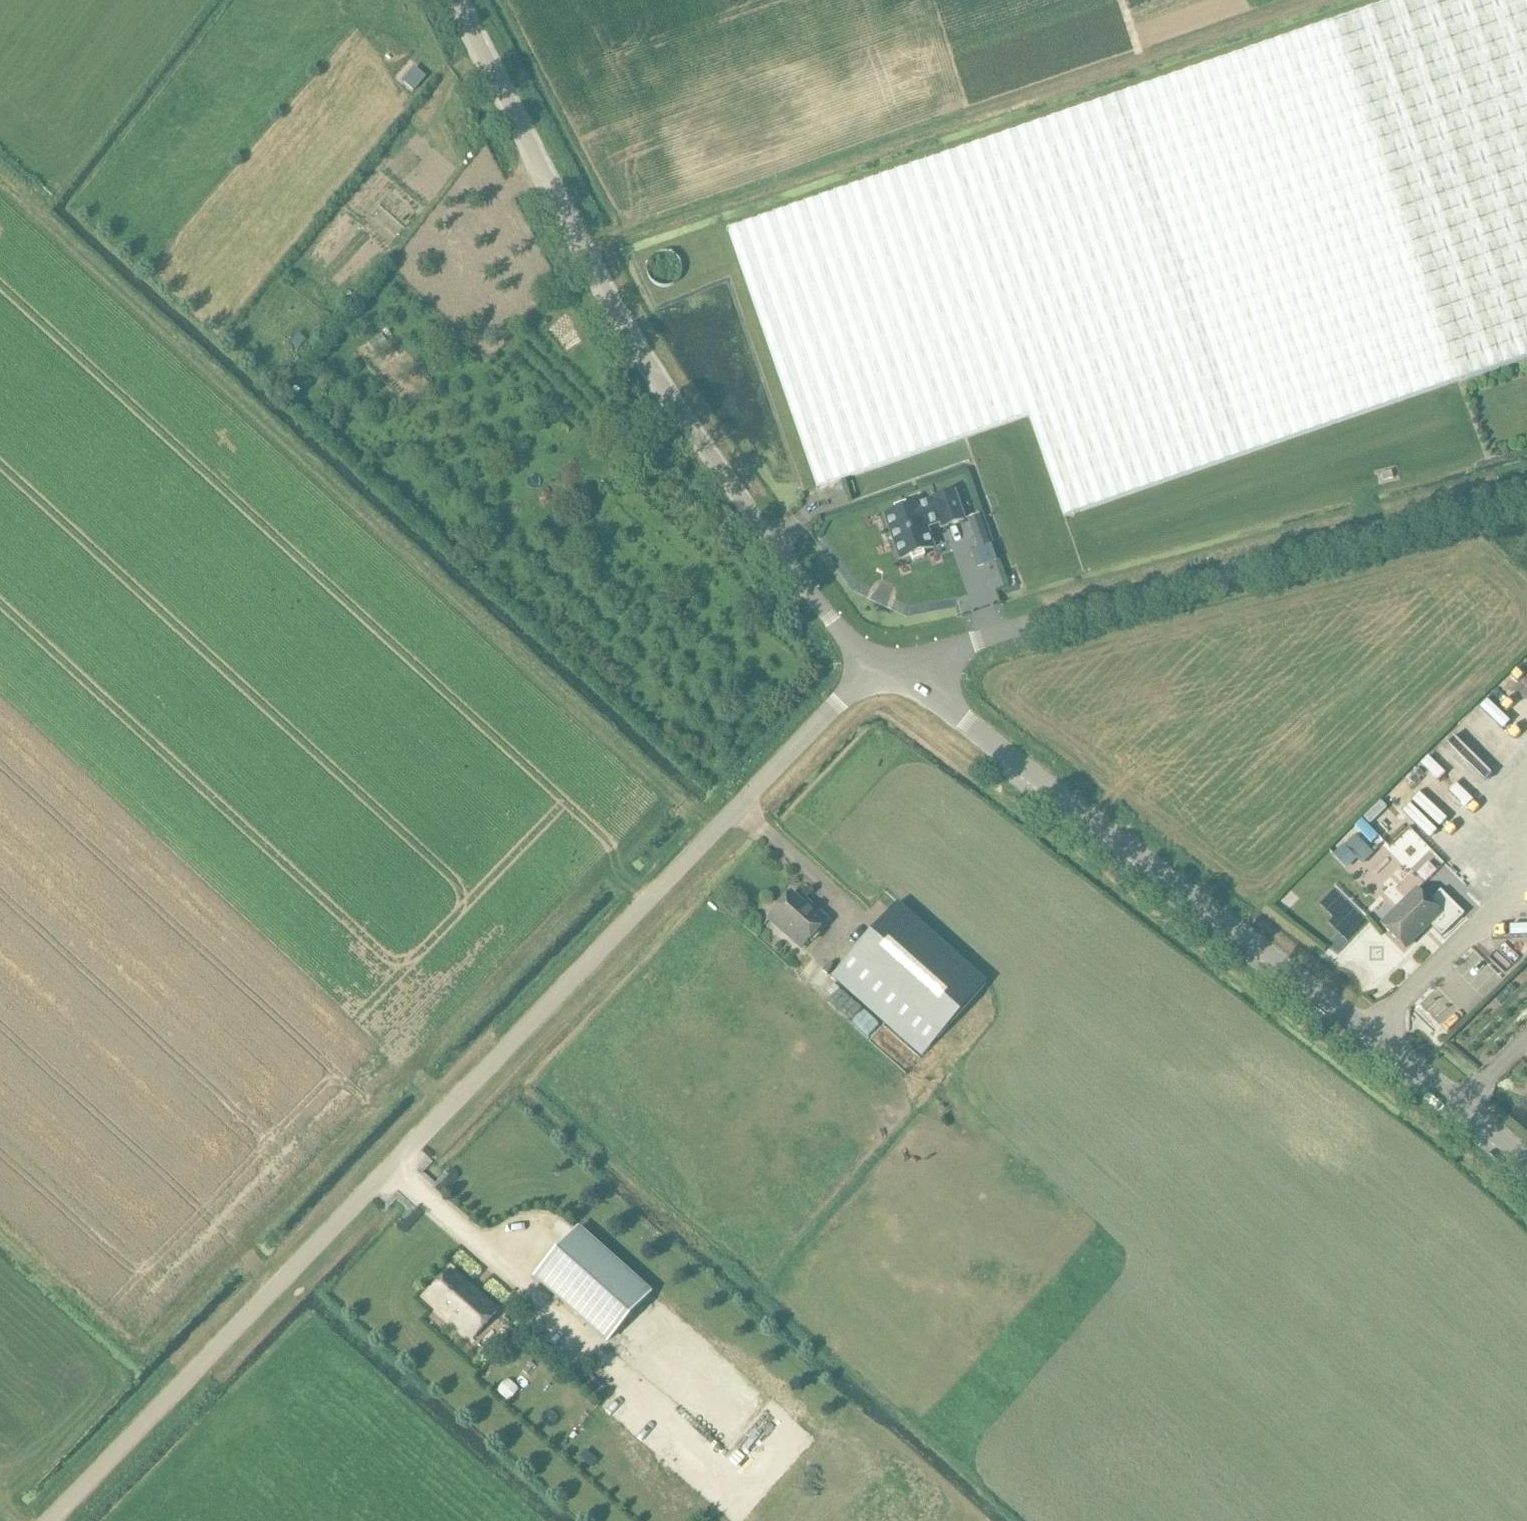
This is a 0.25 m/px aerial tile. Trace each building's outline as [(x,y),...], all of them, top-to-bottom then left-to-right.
[(1065,517),(1526,357),(1526,0),(1398,0),(941,158),(729,232),(818,488),(1030,415),(1065,517)] [(293,343),(299,349),(306,341),(300,335),(293,343)] [(911,556),(913,561),(925,557),(923,552),(934,548),(924,518),(937,513),(942,528),(965,520),(955,492),(932,500),(933,501),(919,505),(885,516),(900,560),(911,556)] [(1471,808),(1514,764),(1472,724),(1421,775),(1433,787),(1440,780),(1453,793),(1444,802),(1458,816),(1468,806),(1471,808)] [(1409,812),(1435,836),(1452,818),(1426,794),(1409,812)] [(1389,842),(1378,852),(1361,833),(1337,854),(1355,873),(1362,866),(1394,901),(1420,877),(1389,842)] [(1384,926),(1407,950),(1431,926),(1442,937),(1464,915),(1440,891),(1429,903),(1418,892),(1384,926)] [(769,920),(802,948),(826,920),(814,910),(812,912),(792,894),(769,920)] [(831,977),(921,1057),(988,983),(898,903),(831,977)] [(535,1278),(607,1342),(650,1293),(578,1230),(535,1278)] [(453,1319),(474,1338),(497,1312),(476,1293),(474,1295),(449,1272),(429,1296),(454,1318),(453,1319)]
